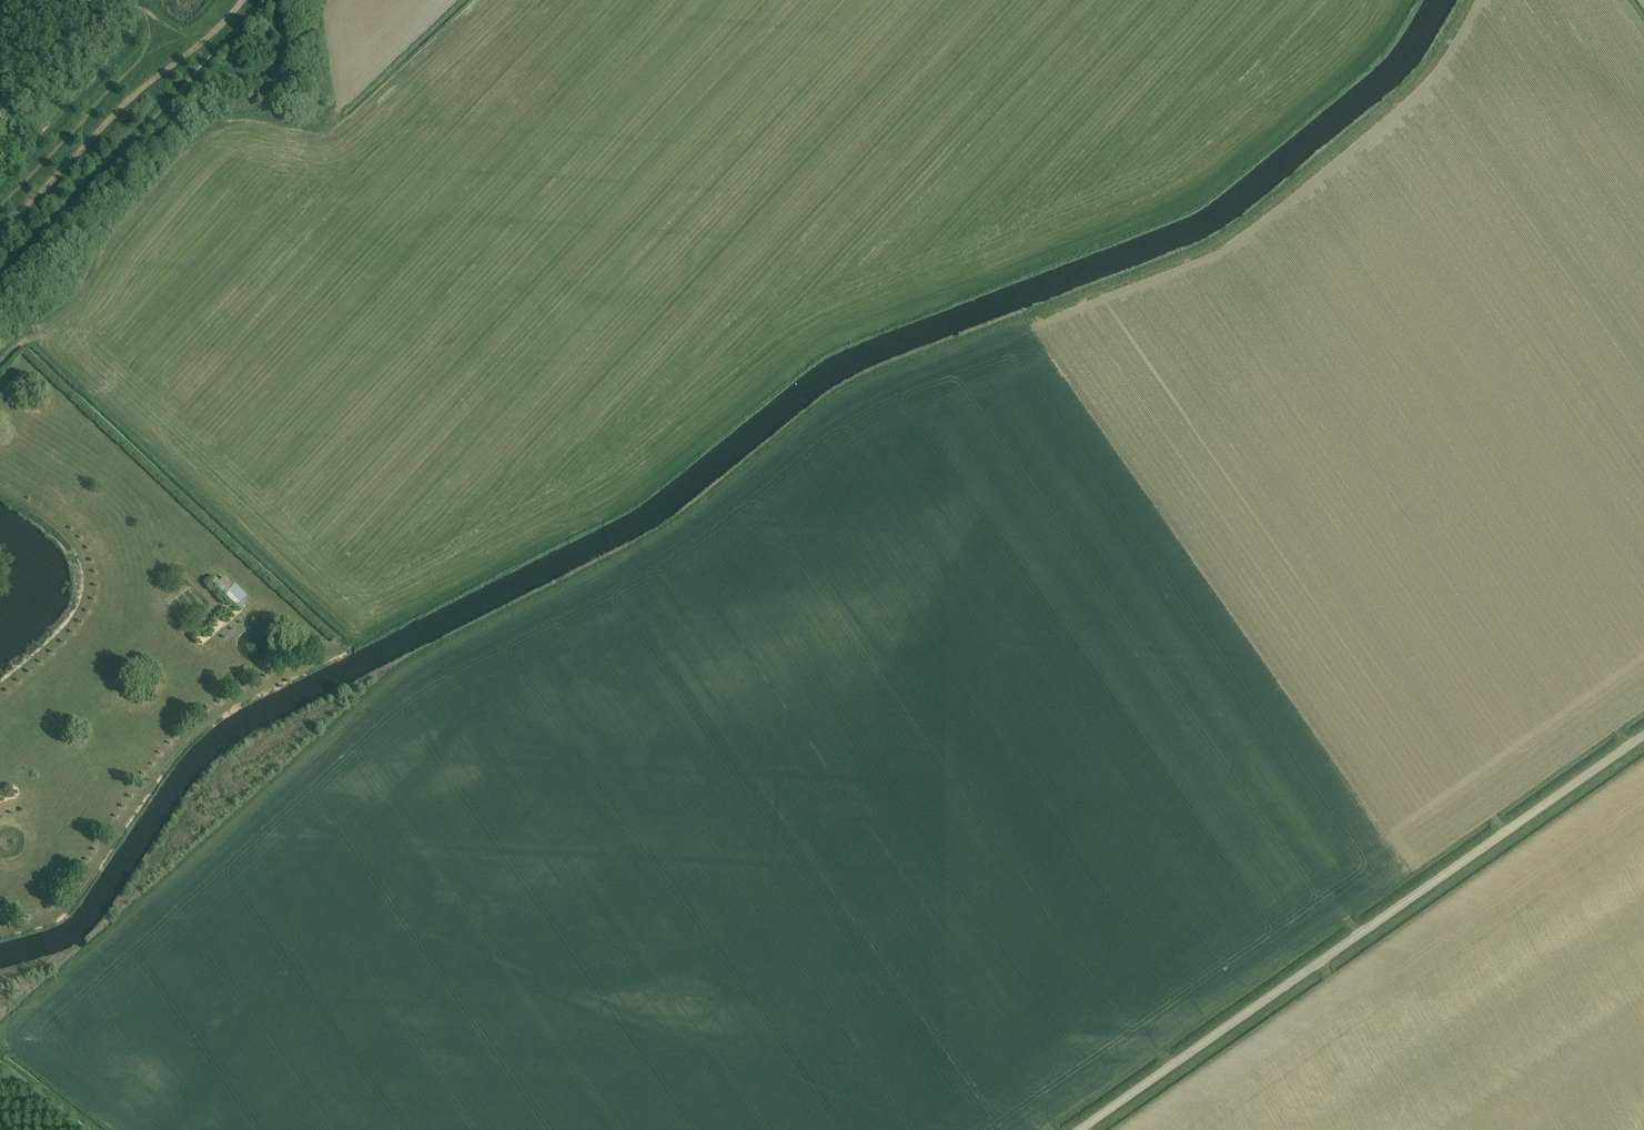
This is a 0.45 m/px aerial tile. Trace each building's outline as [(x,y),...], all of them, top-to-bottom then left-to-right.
[(223,578),(220,581),(230,591),(233,588),(223,578)] [(233,588),(230,591),(241,602),(247,597),(236,585),(233,588)]
